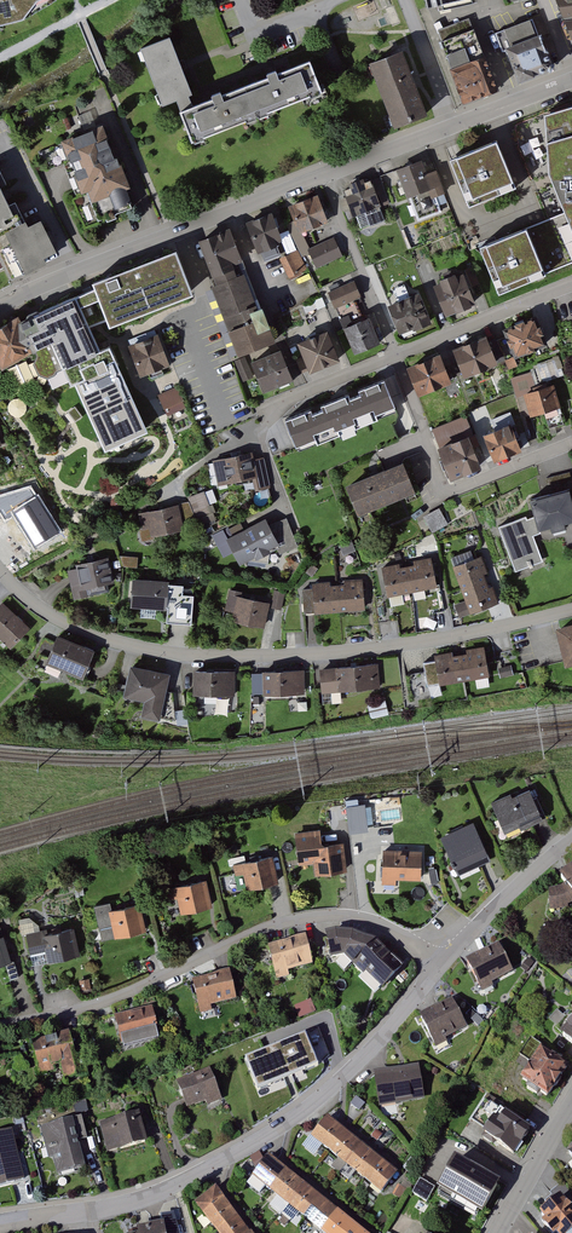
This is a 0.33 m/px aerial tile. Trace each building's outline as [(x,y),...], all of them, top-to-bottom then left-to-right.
[(22,22),(58,1),(57,0),(0,0),(0,27),(22,22)] [(423,12),(480,0),(420,0),(423,12)] [(570,48),(571,47),(571,0),(551,0),(570,48)] [(394,4),(380,10),(387,28),(401,22),(394,4)] [(470,19),(436,31),(463,105),(497,93),(470,19)] [(533,19),(496,33),(503,51),(508,50),(520,80),(550,68),(553,62),(541,29),(537,29),(533,19)] [(165,39),(137,51),(160,108),(188,96),(165,39)] [(368,63),(392,126),(424,114),(400,51),(368,63)] [(303,63),(172,116),(184,145),(315,93),(303,63)] [(542,115),(548,172),(571,235),(571,105),(542,115)] [(100,127),(58,143),(89,224),(132,208),(100,127)] [(497,140),(449,160),(469,209),(517,190),(497,140)] [(421,161),(395,170),(406,198),(427,191),(430,199),(444,194),(435,170),(426,174),(421,161)] [(360,180),(347,185),(351,195),(345,197),(352,217),(380,206),(373,187),(364,191),(360,180)] [(316,195),(285,207),(296,235),(327,222),(316,195)] [(9,216),(0,199),(0,220),(9,216)] [(266,213),(243,222),(256,253),(279,244),(266,213)] [(21,224),(1,234),(21,277),(42,267),(39,260),(53,254),(37,222),(23,229),(21,224)] [(548,278),(527,226),(477,247),(498,298),(548,278)] [(197,243),(214,286),(235,278),(229,262),(240,258),(229,230),(197,243)] [(342,256),(333,235),(304,247),(313,268),(342,256)] [(278,259),(288,278),(306,269),(296,250),(278,259)] [(21,321),(36,349),(51,342),(72,389),(76,387),(104,453),(148,434),(110,349),(101,353),(81,307),(99,302),(109,329),(193,297),(176,253),(92,285),(94,290),(21,321)] [(430,281),(442,316),(476,304),(464,269),(430,281)] [(214,286),(209,288),(236,357),(272,344),(258,309),(255,310),(241,275),(235,278),(214,286)] [(354,291),(325,302),(331,317),(359,306),(354,291)] [(416,294),(386,307),(399,339),(430,327),(416,294)] [(21,321),(18,316),(0,326),(0,367),(1,369),(36,349),(21,321)] [(368,319),(341,330),(351,356),(379,345),(368,319)] [(500,334),(511,359),(539,348),(529,322),(500,334)] [(159,332),(128,345),(140,376),(172,363),(159,332)] [(306,376),(336,364),(324,333),(294,345),(306,376)] [(484,339),(451,352),(463,381),(496,368),(484,339)] [(260,396),(291,384),(278,352),(247,364),(253,380),(260,396)] [(439,356),(404,370),(416,399),(451,386),(439,356)] [(245,357),(233,362),(241,384),(253,380),(247,364),(245,357)] [(385,378),(286,419),(298,448),(397,407),(385,378)] [(178,387),(159,395),(168,416),(187,408),(178,387)] [(549,387),(517,398),(525,422),(557,411),(549,387)] [(433,429),(441,450),(473,437),(465,417),(433,429)] [(480,439),(490,465),(520,453),(510,427),(480,439)] [(441,450),(453,480),(484,467),(473,437),(441,450)] [(250,454),(213,462),(218,488),(253,480),(257,494),(271,490),(264,459),(253,462),(250,454)] [(132,459),(117,467),(126,481),(140,473),(132,459)] [(401,465),(343,488),(355,520),(414,498),(401,465)] [(0,497),(0,513),(5,522),(15,516),(36,549),(62,533),(32,487),(0,497)] [(527,505),(532,519),(537,533),(547,530),(549,536),(566,530),(565,526),(571,523),(571,507),(567,492),(527,505)] [(189,505),(137,515),(143,543),(183,533),(182,525),(196,520),(214,513),(204,493),(188,500),(189,505)] [(440,509),(424,518),(432,535),(449,526),(440,509)] [(525,518),(498,527),(513,574),(543,564),(534,537),(538,536),(537,533),(532,519),(526,521),(525,518)] [(264,521),(225,539),(239,567),(277,548),(281,556),(299,547),(286,520),(267,528),(264,521)] [(481,557),(451,569),(464,603),(455,607),(460,619),(499,604),(481,557)] [(431,558),(380,569),(386,600),(437,589),(431,558)] [(74,571),(67,570),(74,601),(109,593),(107,586),(115,584),(108,559),(73,567),(74,571)] [(311,590),(300,592),(303,615),(314,613),(315,618),(364,612),(360,579),(310,585),(311,590)] [(167,581),(130,580),(129,610),(166,611),(167,585),(167,581)] [(176,586),(167,585),(167,622),(191,623),(191,595),(177,595),(176,586)] [(285,590),(274,588),(271,604),(282,606),(285,590)] [(243,593),(230,590),(225,611),(233,613),(231,623),(264,630),(270,604),(242,598),(243,593)] [(1,603),(0,604),(0,641),(10,650),(29,629),(1,603)] [(556,623),(565,662),(571,660),(571,620),(556,623)] [(93,652),(55,637),(44,664),(81,679),(93,652)] [(484,649),(435,656),(439,684),(489,677),(484,649)] [(378,663),(318,668),(320,693),(380,688),(378,663)] [(511,667),(498,670),(500,679),(513,676),(511,667)] [(168,675),(127,668),(121,698),(142,702),(139,719),(158,721),(168,675)] [(303,670),(261,671),(261,695),(304,694),(303,670)] [(193,672),(193,695),(236,695),(236,672),(193,672)] [(508,793),(488,803),(504,834),(517,828),(519,833),(544,821),(528,789),(511,798),(508,793)] [(385,822),(403,820),(402,795),(383,796),(385,822)] [(372,829),(371,796),(348,797),(349,830),(372,829)] [(472,822),(439,837),(457,875),(490,860),(472,822)] [(318,829),(295,832),(299,865),(314,863),(316,876),(347,872),(343,841),(320,844),(318,829)] [(421,850),(381,850),(381,885),(396,885),(396,880),(421,880),(421,850)] [(271,856),(233,867),(236,877),(242,875),(247,891),(278,882),(271,856)] [(557,876),(564,885),(558,889),(548,889),(549,911),(563,910),(571,906),(571,864),(557,876)] [(205,879),(166,889),(169,901),(177,899),(181,914),(212,906),(205,879)] [(109,902),(92,906),(97,927),(110,924),(113,938),(145,931),(139,904),(111,910),(109,902)] [(45,928),(24,933),(30,955),(46,951),(48,962),(79,955),(73,927),(47,933),(45,928)] [(352,963),(375,939),(353,930),(335,929),(324,932),(330,960),(327,960),(328,967),(339,978),(352,963)] [(0,934),(0,964),(10,961),(1,934),(0,934)] [(305,936),(266,947),(276,981),(290,977),(288,972),(313,965),(305,936)] [(375,939),(352,963),(363,974),(367,970),(383,986),(403,965),(375,939)] [(512,972),(498,943),(463,960),(480,994),(493,987),(493,983),(512,972)] [(229,972),(191,981),(200,1015),(212,1012),(210,1006),(236,1000),(229,972)] [(451,998),(418,1018),(435,1049),(469,1030),(451,998)] [(311,999),(294,1006),(299,1018),(316,1012),(311,999)] [(149,1008),(113,1017),(122,1050),(158,1040),(149,1008)] [(571,1048),(571,1015),(562,1027),(564,1029),(558,1037),(571,1048)] [(68,1032),(30,1044),(40,1076),(59,1070),(62,1082),(82,1076),(68,1032)] [(304,1060),(293,1036),(259,1052),(265,1066),(274,1062),(278,1072),(304,1060)] [(548,1098),(569,1062),(540,1046),(519,1080),(548,1098)] [(420,1065),(372,1073),(378,1107),(425,1099),(420,1065)] [(209,1070),(175,1083),(186,1111),(220,1098),(209,1070)] [(252,1087),(244,1091),(248,1099),(256,1095),(252,1087)] [(513,1157),(530,1129),(497,1110),(479,1136),(513,1157)] [(138,1114),(99,1125),(107,1154),(146,1143),(138,1114)] [(79,1117),(39,1129),(49,1160),(53,1159),(58,1175),(85,1166),(78,1142),(86,1139),(79,1117)] [(360,1145),(327,1117),(309,1140),(343,1168),(360,1145)] [(0,1133),(0,1186),(24,1179),(10,1130),(0,1133)] [(380,1196),(397,1174),(360,1145),(343,1168),(380,1196)] [(501,1181),(455,1155),(436,1188),(482,1214),(501,1181)] [(303,1185),(268,1157),(250,1178),(285,1206),(303,1185)] [(435,1187),(420,1178),(411,1193),(426,1202),(435,1187)] [(336,1211),(303,1185),(285,1206),(317,1232),(321,1232),(336,1211)] [(214,1188),(192,1205),(213,1232),(247,1232),(214,1188)] [(557,1197),(535,1215),(540,1222),(537,1224),(545,1232),(571,1232),(571,1215),(557,1197)] [(336,1211),(321,1232),(363,1232),(336,1211)] [(163,1222),(134,1228),(135,1232),(165,1232),(163,1222)]
